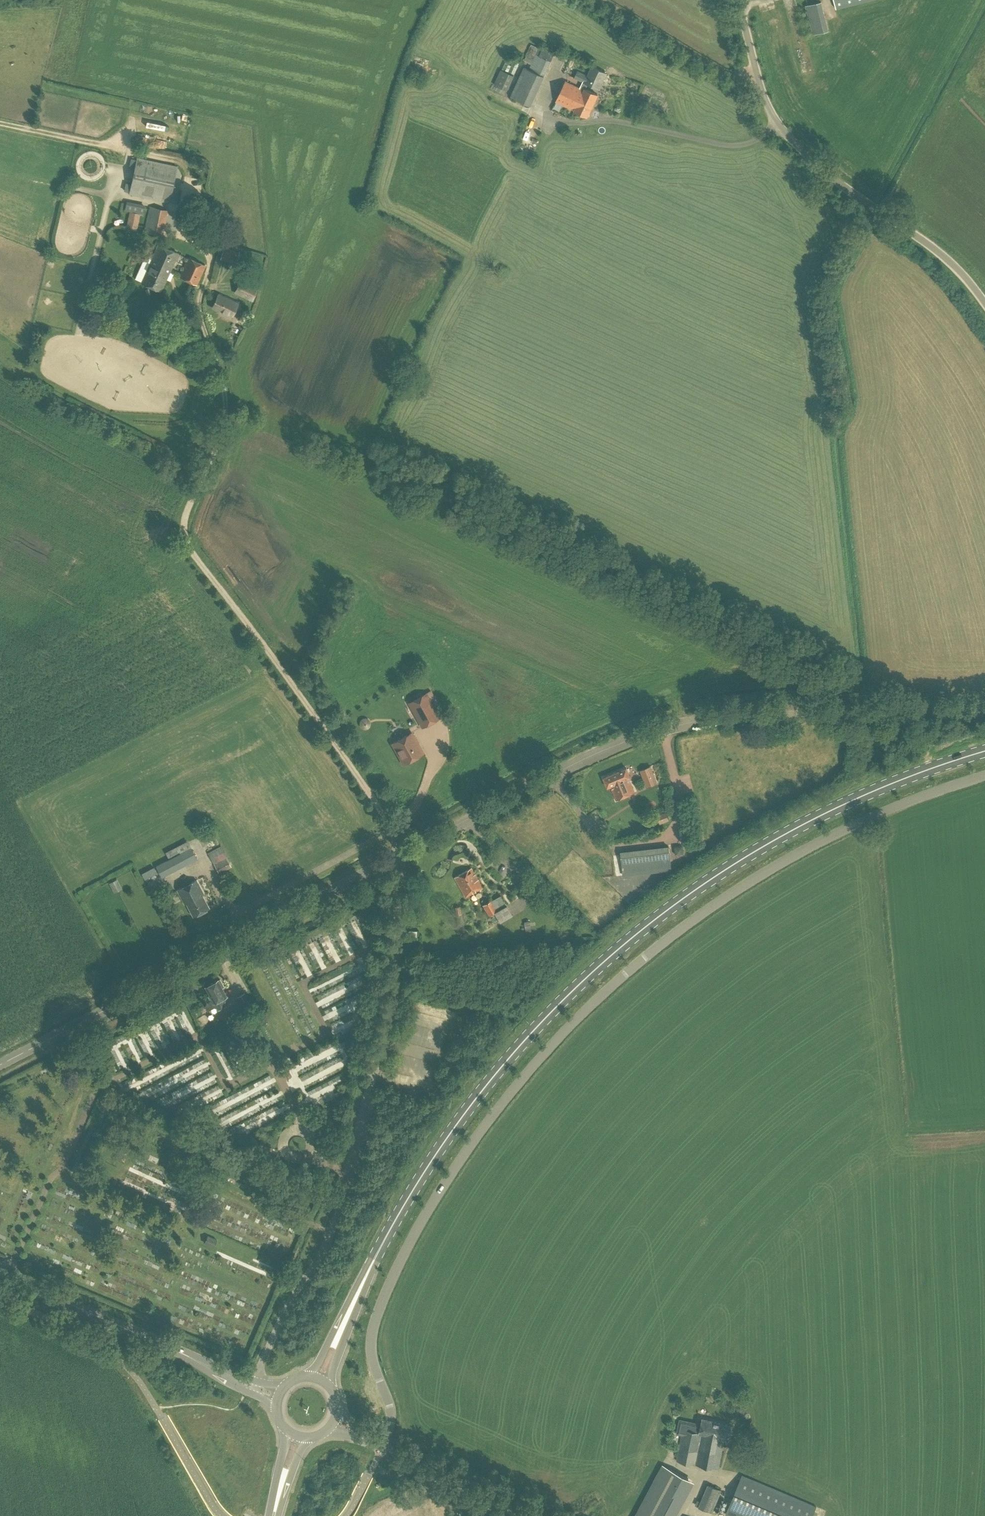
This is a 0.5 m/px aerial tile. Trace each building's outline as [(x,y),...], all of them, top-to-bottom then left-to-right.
[(823,0),(810,0),(808,0),(817,37),(830,34),(823,0)] [(836,9),(871,0),(834,0),(836,9)] [(531,106),(551,61),(536,54),(539,48),(531,44),(523,61),(532,65),(529,70),(522,66),(509,96),(531,106)] [(548,55),(549,48),(542,47),(541,54),(548,55)] [(599,89),(607,73),(592,67),(588,75),(584,73),(578,71),(575,78),(582,82),(580,88),(566,81),(556,101),(575,110),(574,111),(588,117),(598,95),(585,89),(588,84),(599,89)] [(507,91),(514,76),(501,69),(494,84),(507,91)] [(158,136),(159,129),(142,126),(141,133),(158,136)] [(169,203),(177,167),(137,158),(129,194),(169,203)] [(130,212),(126,228),(137,231),(141,214),(143,214),(145,205),(127,201),(125,211),(130,212)] [(163,236),(168,210),(149,206),(144,232),(163,236)] [(161,291),(162,289),(178,253),(158,244),(141,283),(161,291)] [(197,285),(205,266),(188,258),(179,277),(197,285)] [(252,302),(258,288),(240,279),(234,293),(252,302)] [(237,321),(240,315),(233,312),(237,303),(218,295),(213,308),(223,313),(223,314),(237,321)] [(421,728),(439,718),(425,693),(407,703),(421,728)] [(411,733),(391,743),(403,764),(422,753),(411,733)] [(646,788),(658,784),(651,766),(640,770),(646,788)] [(616,801),(635,793),(629,779),(631,778),(627,768),(603,778),(608,788),(610,787),(616,801)] [(660,824),(669,821),(666,812),(656,815),(660,824)] [(161,877),(196,859),(190,848),(186,841),(165,852),(169,860),(155,867),(161,877)] [(219,874),(231,867),(226,857),(228,856),(222,845),(207,853),(219,874)] [(683,845),(674,847),(675,855),(684,854),(683,845)] [(622,867),(671,861),(669,846),(621,851),(622,867)] [(153,867),(142,873),(145,879),(156,873),(153,867)] [(466,897),(482,888),(472,868),(455,878),(466,897)] [(193,917),(209,908),(202,895),(204,894),(196,880),(176,890),(184,905),(186,904),(193,917)] [(512,916),(500,895),(482,905),(488,916),(494,913),(500,923),(512,916)] [(364,944),(368,942),(361,924),(356,926),(364,944)] [(346,930),(341,932),(352,957),(357,955),(346,930)] [(325,972),(329,969),(318,945),(313,947),(325,972)] [(310,979),(314,977),(304,952),(299,954),(310,979)] [(224,987),(220,979),(218,981),(218,980),(205,987),(214,1003),(218,1010),(225,1006),(221,999),(226,996),(222,988),(224,987)] [(314,994),(326,989),(325,986),(312,990),(314,994)] [(243,1009),(251,1004),(245,993),(236,997),(243,1009)] [(234,1015),(242,1011),(239,1005),(231,1010),(234,1015)] [(310,1091),(315,1103),(340,1092),(337,1085),(328,1089),(326,1084),(310,1091)] [(110,1114),(115,1101),(102,1095),(96,1108),(110,1114)] [(277,1104),(275,1097),(260,1102),(247,1107),(250,1114),(277,1104)] [(213,1248),(217,1239),(207,1235),(204,1243),(213,1248)] [(728,1440),(732,1426),(703,1418),(701,1424),(680,1420),(677,1433),(682,1434),(677,1461),(719,1469),(724,1439),(728,1440)] [(654,1484),(678,1497),(688,1479),(663,1465),(654,1484)] [(816,1507),(742,1475),(726,1514),(731,1515),(812,1515),(816,1507)] [(698,1501),(696,1506),(712,1513),(721,1490),(708,1485),(701,1502),(698,1501)]
